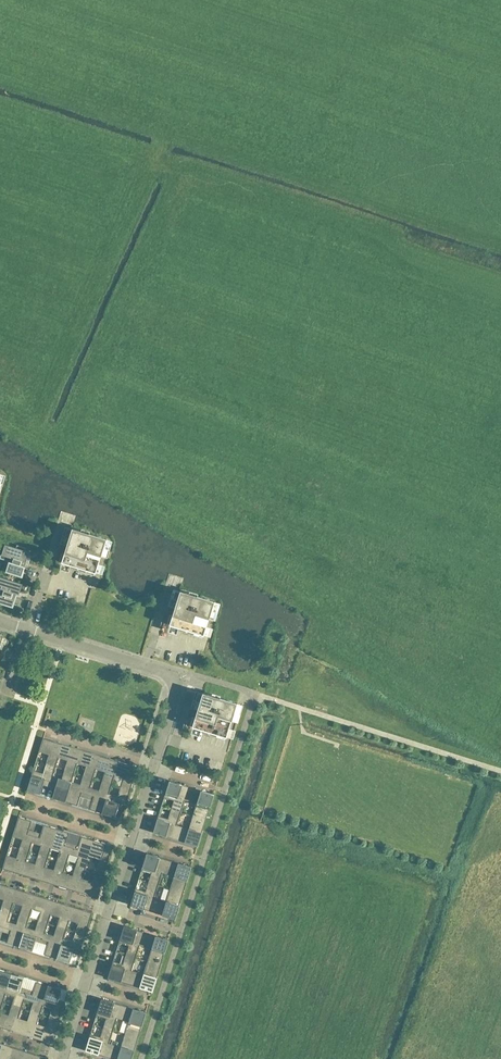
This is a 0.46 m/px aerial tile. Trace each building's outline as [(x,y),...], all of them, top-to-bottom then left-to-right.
[(95,573),(106,539),(72,528),(61,562),(68,564),(95,573)] [(21,576),(29,552),(25,551),(26,547),(17,545),(16,548),(4,544),(1,555),(0,558),(9,560),(6,572),(21,576)] [(22,584),(0,577),(0,592),(0,602),(12,606),(16,594),(19,595),(22,584)] [(203,635),(214,601),(180,590),(169,625),(177,627),(203,635)] [(226,737),(237,703),(202,692),(201,696),(192,727),(200,729),(226,737)] [(58,757),(62,744),(43,738),(39,752),(48,755),(46,764),(55,767),(58,758),(58,757)] [(76,763),(81,750),(62,744),(58,757),(58,758),(67,760),(64,770),(74,773),(77,763),(76,763)] [(95,769),(99,756),(81,750),(76,763),(77,763),(86,766),(83,776),(93,779),(95,769)] [(114,775),(118,761),(99,756),(95,769),(105,772),(102,781),(111,784),(114,775)] [(130,790),(137,767),(118,761),(114,775),(123,778),(120,787),(130,790)] [(49,787),(52,776),(55,767),(46,764),(43,773),(33,770),(27,790),(40,794),(43,785),(49,787)] [(65,802),(71,782),(74,773),(64,770),(61,779),(52,776),(49,787),(55,789),(52,798),(65,802)] [(86,799),(89,788),(90,788),(93,779),(83,776),(80,785),(71,782),(65,802),(77,806),(80,797),(86,799)] [(102,813),(108,794),(111,784),(102,781),(99,791),(90,788),(89,788),(86,799),(92,800),(89,809),(102,813)] [(184,800),(188,787),(169,781),(164,797),(174,800),(171,810),(180,813),(184,800)] [(121,819),(130,790),(120,787),(117,797),(108,794),(102,813),(114,817),(117,808),(123,810),(121,819)] [(205,821),(213,795),(188,787),(184,800),(196,804),(192,816),(205,821)] [(172,839),(176,825),(177,825),(180,813),(171,810),(168,819),(158,816),(153,833),(172,839)] [(197,846),(205,821),(192,816),(188,829),(177,825),(176,825),(172,839),(197,846)] [(31,843),(35,832),(29,830),(31,821),(18,817),(12,837),(22,840),(19,849),(29,852),(32,843),(31,843)] [(50,848),(56,829),(44,825),(41,834),(35,832),(31,843),(32,843),(41,845),(38,855),(47,858),(50,848)] [(69,854),(72,843),(66,842),(69,833),(56,829),(50,848),(59,851),(56,861),(66,864),(69,854)] [(87,860),(93,840),(81,836),(78,845),(72,843),(69,854),(78,857),(75,866),(85,869),(88,860),(87,860)] [(104,875),(113,846),(112,846),(109,855),(103,853),(106,844),(93,840),(87,860),(88,860),(97,863),(94,872),(104,875)] [(21,875),(25,861),(26,861),(29,852),(19,849),(16,858),(6,855),(2,869),(21,875)] [(161,873),(166,859),(146,853),(141,870),(151,873),(148,882),(158,885),(162,873),(161,873)] [(40,881),(44,867),(47,858),(38,855),(35,864),(26,861),(25,861),(21,875),(40,881)] [(183,893),(191,867),(166,859),(161,873),(162,873),(174,876),(170,889),(183,893)] [(59,886),(63,873),(66,864),(56,861),(54,870),(44,867),(40,881),(59,886)] [(77,892),(82,879),(85,869),(75,866),(72,876),(63,873),(59,886),(77,892)] [(96,898),(104,875),(94,872),(91,882),(82,879),(77,892),(96,898)] [(149,911),(153,898),(154,898),(158,885),(148,882),(145,892),(135,889),(132,901),(130,905),(149,911)] [(17,889),(0,884),(0,899),(3,900),(0,909),(10,912),(13,903),(17,889)] [(31,909),(35,895),(17,889),(13,903),(22,906),(19,915),(29,918),(31,909)] [(175,919),(183,893),(170,889),(166,902),(154,898),(153,898),(149,911),(175,919)] [(50,914),(54,901),(35,895),(31,909),(41,912),(38,921),(47,924),(50,914)] [(69,920),(73,907),(54,901),(50,914),(59,917),(56,927),(66,930),(69,920)] [(85,936),(92,913),(73,907),(69,920),(78,923),(75,932),(85,936)] [(7,921),(7,922),(10,912),(0,909),(0,910),(0,931),(3,932),(7,921)] [(19,947),(25,927),(26,928),(29,918),(19,915),(16,924),(7,922),(7,921),(3,932),(10,934),(7,943),(19,947)] [(41,944),(44,933),(47,924),(38,921),(35,930),(26,928),(25,927),(19,947),(32,951),(35,942),(41,944)] [(139,945),(143,932),(124,926),(119,943),(128,946),(126,955),(135,958),(139,946),(139,945)] [(57,959),(63,939),(66,930),(56,927),(54,936),(44,933),(41,944),(47,946),(44,955),(57,959)] [(76,965),(85,936),(75,932),(72,942),(63,939),(57,959),(69,963),(72,954),(78,955),(75,964),(76,965)] [(160,966),(168,940),(143,932),(139,945),(139,946),(151,949),(147,962),(160,966)] [(127,984),(131,970),(131,971),(135,958),(126,955),(123,964),(113,961),(108,978),(127,984)] [(136,961),(133,969),(139,971),(142,963),(136,961)] [(152,992),(160,966),(147,962),(143,974),(131,971),(131,970),(127,984),(152,992)] [(11,974),(0,971),(0,1002),(2,1003),(5,994),(11,974)] [(24,999),(27,989),(21,987),(24,978),(11,974),(5,994),(14,996),(11,1006),(21,1009),(24,1000),(24,999)] [(42,1005),(48,986),(36,982),(33,991),(27,989),(24,999),(24,1000),(33,1002),(30,1012),(40,1015),(43,1005),(42,1005)] [(58,1021),(67,992),(67,991),(64,1000),(58,998),(61,990),(48,986),(42,1005),(43,1005),(52,1008),(49,1018),(58,1021)] [(116,1018),(120,1005),(101,999),(96,1015),(106,1018),(103,1028),(113,1031),(117,1018),(116,1018)] [(138,1039),(146,1013),(120,1005),(116,1018),(117,1018),(128,1022),(125,1034),(138,1039)] [(18,1018),(21,1009),(11,1006),(8,1015),(0,1012),(0,1027),(13,1032),(18,1018)] [(32,1037),(36,1024),(37,1024),(40,1015),(30,1012),(27,1021),(18,1018),(13,1032),(32,1037)] [(51,1043),(58,1021),(49,1018),(46,1027),(37,1024),(36,1024),(32,1037),(51,1043)] [(104,1057),(108,1043),(109,1043),(113,1031),(103,1028),(100,1037),(90,1034),(85,1051),(104,1057)] [(138,1039),(125,1034),(121,1047),(109,1043),(108,1043),(104,1057),(112,1058),(131,1058),(138,1039)] [(9,1046),(0,1043),(0,1058),(5,1058),(9,1046)] [(28,1052),(9,1046),(5,1058),(26,1058),(28,1052)]
